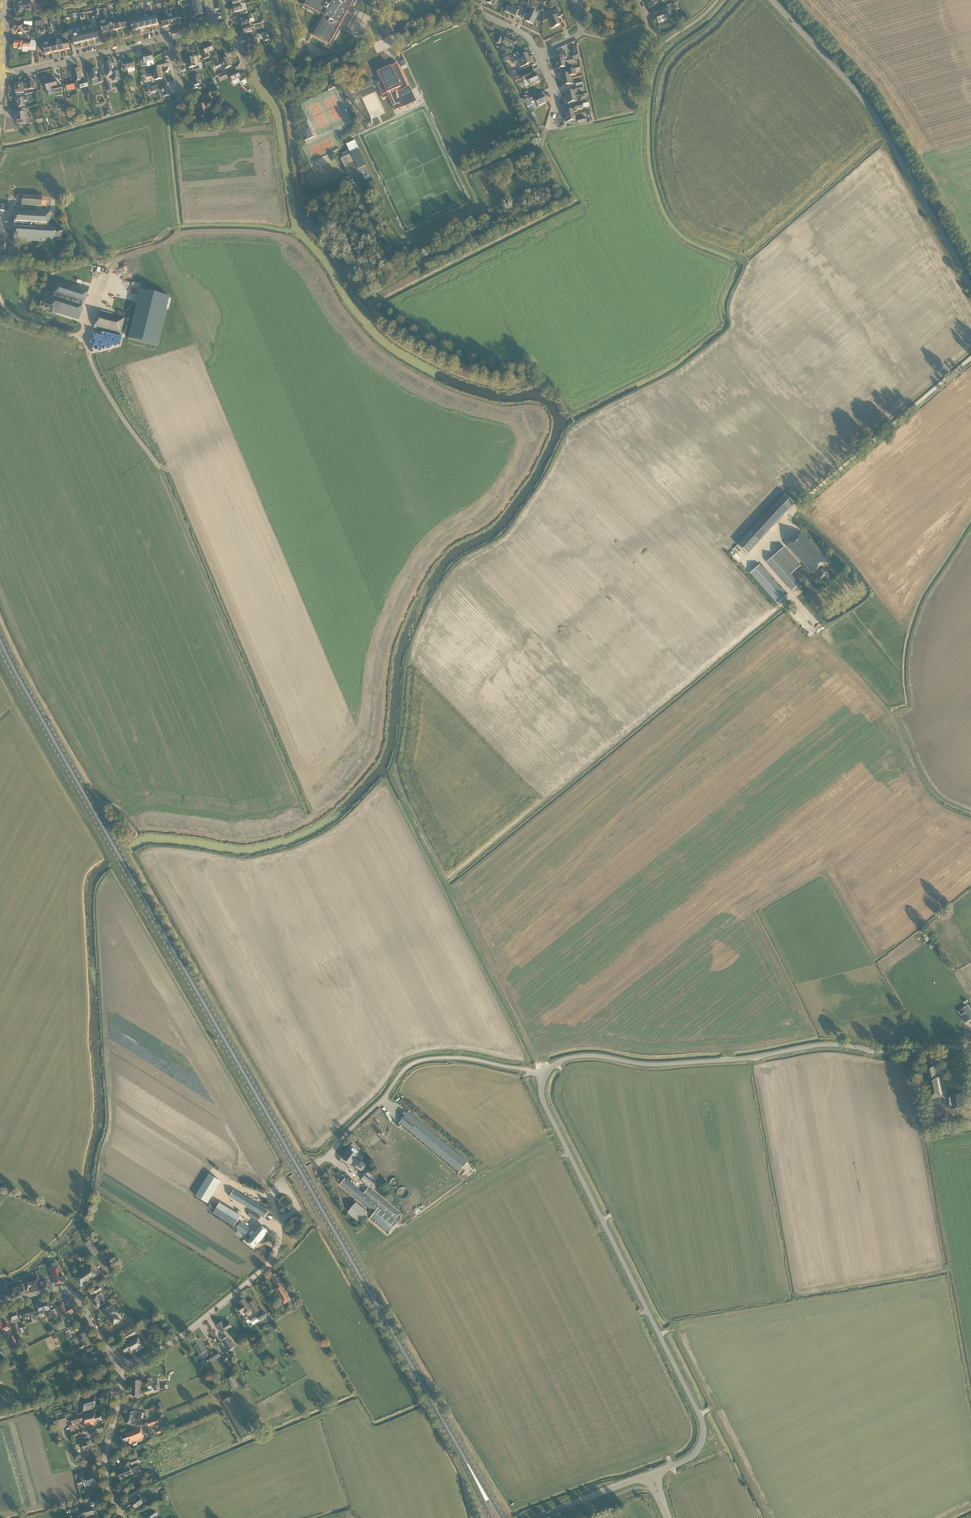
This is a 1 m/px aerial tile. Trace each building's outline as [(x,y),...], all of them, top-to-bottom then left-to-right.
[(356,12),(349,9),(354,0),(307,0),(305,5),(324,16),(313,36),(329,44),(340,25),(347,28),(351,21),(356,12)] [(33,11),(32,1),(23,2),(23,1),(16,2),(18,14),(24,13),(24,12),(33,11)] [(194,10),(202,8),(200,2),(193,4),(193,5),(194,9),(190,9),(190,12),(194,11),(194,10)] [(241,7),(241,5),(233,7),(235,13),(239,12),(239,15),(248,13),(247,10),(243,10),(242,7),(241,7)] [(518,9),(509,5),(506,11),(516,16),(516,15),(520,17),(524,9),(519,7),(518,9)] [(526,21),(533,25),(537,16),(534,14),(536,10),(528,6),(524,13),(528,15),(526,21)] [(175,17),(174,13),(173,7),(171,7),(173,18),(174,17),(176,25),(182,24),(180,16),(175,17)] [(665,20),(665,21),(669,19),(667,14),(670,13),(668,7),(661,10),(662,13),(656,16),(658,23),(665,20)] [(192,18),(196,17),(196,16),(203,15),(202,8),(194,10),(194,11),(195,15),(191,16),(192,18)] [(561,17),(558,9),(551,13),(553,17),(549,18),(554,27),(560,24),(558,18),(561,17)] [(168,19),(167,19),(164,20),(162,12),(158,13),(160,21),(162,20),(163,28),(169,26),(168,19)] [(150,19),(151,26),(158,25),(156,17),(151,18),(150,14),(148,15),(149,19),(150,19)] [(174,17),(173,18),(169,18),(168,14),(166,15),(167,19),(168,19),(169,26),(176,25),(174,17)] [(250,23),(250,20),(252,19),(251,15),(244,17),(245,20),(241,21),(243,28),(253,25),(252,22),(250,23)] [(150,19),(149,19),(145,20),(144,16),(142,16),(143,20),(144,20),(145,28),(151,26),(150,19)] [(119,22),(121,29),(127,28),(126,20),(122,21),(121,17),(118,18),(118,22),(119,22)] [(144,20),(143,20),(139,21),(138,17),(136,18),(137,22),(137,21),(139,29),(145,28),(144,20)] [(119,22),(118,22),(115,23),(114,19),(111,19),(112,23),(113,23),(115,31),(121,29),(119,22)] [(137,21),(137,22),(133,23),(132,19),(129,19),(130,23),(131,23),(133,30),(139,29),(137,21)] [(113,23),(112,23),(108,24),(108,20),(105,21),(106,24),(107,24),(109,32),(115,31),(113,23)] [(107,24),(106,24),(102,25),(101,21),(99,22),(100,26),(101,26),(102,33),(109,32),(107,24)] [(23,25),(15,25),(14,29),(16,30),(16,32),(19,32),(19,33),(23,34),(23,32),(29,32),(30,26),(23,26),(23,25)] [(253,31),(252,28),(254,28),(253,25),(243,28),(244,34),(248,33),(249,36),(256,34),(255,31),(253,31)] [(92,26),(89,26),(90,31),(91,31),(93,40),(99,39),(97,30),(93,31),(92,26)] [(86,27),(82,28),(84,33),(86,42),(93,40),(91,31),(90,31),(87,32),(86,27)] [(79,28),(76,29),(77,34),(78,34),(80,43),(86,42),(84,33),(80,33),(79,28)] [(73,30),(68,31),(69,36),(72,36),(74,44),(80,43),(78,34),(77,34),(74,35),(73,30)] [(255,42),(254,39),(257,38),(256,34),(249,36),(250,39),(246,40),(248,47),(255,45),(256,47),(258,46),(257,42),(255,42)] [(517,41),(506,36),(503,43),(513,48),(517,41)] [(62,43),(64,50),(70,49),(68,41),(64,43),(63,39),(60,39),(61,43),(62,43)] [(62,43),(61,43),(57,44),(57,40),(54,40),(55,44),(56,44),(58,52),(64,50),(62,43)] [(56,44),(55,44),(51,45),(50,41),(48,42),(49,46),(50,46),(52,53),(58,52),(56,44)] [(50,46),(49,46),(45,47),(44,43),(42,43),(43,47),(44,47),(45,55),(52,53),(50,46)] [(201,54),(204,60),(209,57),(208,54),(214,50),(211,44),(203,49),(205,53),(201,54)] [(522,50),(511,55),(514,63),(517,61),(519,61),(516,55),(522,52),(524,55),(524,54),(522,50)] [(524,55),(522,52),(516,55),(519,61),(517,61),(520,68),(531,63),(528,57),(529,57),(527,53),(524,54),(524,55)] [(556,63),(565,61),(565,58),(567,58),(565,52),(557,53),(558,57),(555,58),(556,63)] [(140,61),(142,67),(147,66),(147,62),(154,60),(152,54),(143,56),(144,61),(140,61)] [(227,58),(226,55),(216,59),(213,61),(216,68),(223,64),(225,69),(231,67),(227,58)] [(194,58),(193,58),(187,59),(189,68),(194,67),(195,71),(202,69),(202,66),(200,66),(199,64),(195,65),(194,58)] [(113,64),(112,64),(111,61),(105,62),(106,68),(107,71),(106,72),(107,76),(112,75),(114,81),(120,80),(118,71),(115,72),(113,64)] [(121,69),(123,75),(129,73),(128,69),(135,68),(133,61),(124,63),(125,68),(121,69)] [(565,61),(556,63),(557,69),(560,68),(561,72),(570,70),(569,64),(566,64),(565,61)] [(382,82),(377,85),(384,98),(388,96),(395,111),(404,107),(404,106),(414,101),(397,63),(387,68),(377,72),(382,82)] [(155,71),(154,67),(145,69),(145,68),(141,69),(143,76),(154,73),(156,80),(162,79),(160,70),(155,71)] [(83,81),(83,80),(81,71),(79,72),(79,68),(73,70),(74,75),(75,79),(74,79),(75,84),(80,83),(82,89),(88,87),(87,80),(83,81)] [(98,77),(97,69),(90,71),(92,81),(99,79),(100,83),(103,82),(102,76),(98,77)] [(562,81),(571,79),(570,76),(576,75),(575,69),(567,71),(567,74),(561,75),(562,81)] [(240,75),(238,71),(229,76),(232,82),(239,78),(240,82),(246,80),(243,73),(240,75)] [(531,76),(529,72),(521,76),(523,81),(527,79),(530,86),(534,85),(533,84),(540,81),(536,74),(531,76)] [(201,82),(199,75),(193,77),(195,86),(200,85),(200,89),(206,87),(205,81),(201,82)] [(62,86),(58,87),(56,79),(45,82),(47,90),(54,89),(55,94),(63,92),(62,86)] [(35,89),(34,82),(28,83),(28,85),(23,85),(23,83),(15,83),(16,94),(24,93),(24,90),(35,89)] [(164,87),(163,84),(152,86),(153,92),(163,90),(164,97),(171,96),(168,86),(164,87)] [(537,97),(536,94),(529,97),(532,103),(536,101),(538,106),(547,102),(543,95),(537,97)] [(16,98),(18,108),(25,106),(24,101),(28,101),(27,96),(16,98)] [(576,99),(576,96),(567,98),(568,103),(571,103),(572,106),(582,104),(581,101),(579,101),(579,100),(577,99),(576,99)] [(198,106),(200,118),(209,117),(207,105),(208,104),(207,97),(200,98),(202,105),(198,106)] [(566,117),(575,115),(574,112),(577,112),(576,110),(584,108),(583,104),(574,106),(575,109),(565,111),(566,117)] [(28,111),(28,108),(26,109),(26,108),(22,109),(22,112),(17,113),(18,119),(17,119),(18,124),(26,123),(25,114),(27,114),(27,112),(28,111)] [(79,118),(73,114),(70,120),(75,123),(79,118)] [(575,115),(566,117),(567,122),(577,120),(578,123),(586,122),(586,118),(579,119),(578,117),(575,118),(575,115)] [(314,137),(307,123),(301,126),(300,127),(302,131),(302,133),(301,133),(305,141),(314,137)] [(346,178),(391,275),(397,273),(369,211),(376,208),(374,204),(367,207),(347,164),(354,161),(366,186),(374,182),(355,141),(347,144),(349,151),(342,154),(343,157),(340,159),(349,176),(346,178)] [(21,205),(41,207),(42,196),(22,195),(21,205)] [(53,239),(62,240),(62,228),(54,228),(55,224),(50,224),(50,210),(14,208),(12,240),(53,243),(53,239)] [(16,253),(14,246),(7,248),(9,255),(16,253)] [(9,256),(0,258),(0,265),(11,263),(9,256)] [(88,289),(56,279),(48,301),(41,299),(39,306),(52,310),(52,312),(56,313),(56,314),(78,321),(88,289)] [(157,346),(170,297),(140,290),(128,339),(157,346)] [(94,328),(121,335),(126,317),(99,310),(94,328)] [(748,554),(794,504),(784,494),(750,531),(737,544),(748,554)] [(812,570),(820,580),(824,576),(824,575),(827,572),(823,568),(829,562),(800,532),(786,545),(811,571),(812,570)] [(775,555),(791,574),(800,566),(784,547),(775,555)] [(766,563),(791,591),(799,584),(774,556),(766,563)] [(750,573),(777,604),(787,596),(760,565),(750,573)] [(812,614),(805,622),(808,625),(815,618),(812,614)] [(961,1016),(966,1023),(970,1020),(966,1013),(961,1016)] [(936,1078),(934,1067),(926,1069),(928,1079),(925,1080),(929,1099),(944,1096),(940,1077),(936,1078)] [(953,1109),(963,1107),(960,1094),(950,1095),(953,1109)] [(406,1113),(404,1116),(399,1122),(459,1172),(467,1162),(408,1112),(406,1113)] [(346,1156),(343,1158),(350,1164),(352,1161),(356,1165),(363,1157),(358,1153),(356,1155),(350,1150),(348,1152),(348,1151),(345,1155),(346,1156)] [(370,1170),(362,1180),(370,1187),(378,1177),(370,1170)] [(196,1196),(208,1203),(221,1182),(209,1174),(196,1196)] [(400,1214),(369,1188),(368,1188),(364,1193),(345,1178),(340,1184),(375,1213),(371,1217),(389,1233),(398,1222),(396,1220),(400,1214)] [(402,1183),(398,1178),(392,1182),(396,1187),(402,1183)] [(401,1189),(402,1192),(400,1193),(402,1198),(409,1195),(405,1187),(401,1189)] [(234,1190),(230,1197),(264,1218),(268,1211),(234,1190)] [(359,1202),(349,1213),(360,1223),(371,1212),(359,1202)] [(241,1216),(220,1203),(213,1213),(234,1226),(241,1216)] [(258,1222),(261,1217),(251,1211),(248,1215),(258,1222)] [(236,1228),(245,1236),(251,1229),(241,1221),(236,1228)] [(268,1231),(260,1225),(249,1239),(250,1240),(247,1243),(254,1248),(259,1242),(268,1231)] [(95,1246),(90,1240),(85,1244),(95,1255),(100,1251),(97,1248),(98,1247),(96,1245),(95,1246)] [(117,1268),(113,1264),(110,1266),(108,1267),(112,1272),(114,1271),(117,1268)] [(93,1269),(90,1265),(81,1271),(82,1273),(75,1277),(82,1286),(86,1283),(87,1284),(94,1280),(100,1276),(94,1268),(93,1269)] [(60,1267),(59,1266),(50,1268),(53,1278),(54,1278),(55,1284),(61,1282),(65,1281),(64,1277),(63,1277),(61,1270),(60,1267)] [(280,1277),(278,1278),(276,1274),(271,1277),(274,1283),(277,1288),(275,1289),(284,1304),(289,1301),(280,1286),(284,1284),(280,1277)] [(36,1280),(28,1282),(27,1278),(24,1281),(27,1290),(38,1287),(36,1280)] [(20,1285),(16,1286),(15,1283),(9,1285),(10,1288),(12,1294),(26,1290),(24,1284),(22,1280),(19,1281),(20,1285)] [(104,1297),(102,1293),(91,1300),(97,1308),(103,1304),(107,1302),(104,1297)] [(244,1312),(246,1314),(253,1310),(257,1307),(253,1301),(248,1304),(246,1301),(244,1299),(238,1303),(241,1306),(238,1308),(241,1314),(244,1312)] [(50,1310),(47,1302),(41,1304),(36,1306),(39,1315),(45,1313),(44,1312),(50,1310)] [(62,1302),(57,1305),(65,1318),(72,1314),(71,1313),(73,1312),(70,1306),(67,1308),(67,1307),(65,1307),(62,1302)] [(114,1325),(120,1320),(115,1314),(118,1312),(110,1303),(108,1305),(101,1310),(114,1325)] [(33,1315),(31,1309),(21,1312),(23,1319),(30,1316),(33,1315)] [(257,1317),(261,1323),(267,1319),(266,1317),(267,1316),(265,1312),(257,1317)] [(9,1315),(12,1324),(19,1321),(17,1313),(9,1315)] [(3,1326),(0,1320),(0,1334),(5,1331),(9,1329),(7,1323),(3,1326)] [(225,1325),(223,1321),(217,1325),(220,1330),(219,1330),(222,1334),(229,1329),(228,1329),(232,1326),(229,1322),(225,1325)] [(124,1336),(127,1340),(136,1334),(133,1330),(124,1336)] [(88,1339),(85,1332),(78,1337),(83,1345),(79,1347),(81,1350),(84,1348),(91,1344),(88,1339)] [(144,1347),(137,1336),(129,1341),(130,1342),(126,1345),(122,1348),(123,1348),(122,1349),(123,1351),(124,1351),(126,1354),(130,1351),(132,1354),(135,1352),(135,1353),(144,1347)] [(231,1342),(228,1337),(222,1340),(229,1351),(235,1347),(236,1346),(232,1341),(231,1342)] [(199,1340),(198,1338),(192,1342),(196,1347),(195,1347),(200,1355),(208,1350),(201,1339),(199,1340)] [(218,1352),(206,1359),(208,1363),(220,1356),(218,1352)] [(87,1353),(79,1356),(82,1363),(83,1363),(85,1367),(84,1367),(85,1370),(91,1367),(93,1366),(93,1365),(98,1362),(95,1355),(89,1357),(87,1353)] [(228,1379),(233,1389),(239,1386),(233,1376),(228,1379)] [(140,1388),(141,1388),(141,1380),(131,1380),(131,1390),(133,1390),(132,1396),(140,1396),(140,1388)] [(88,1391),(86,1385),(74,1388),(76,1394),(88,1391)] [(146,1396),(158,1393),(156,1387),(152,1388),(150,1388),(145,1389),(146,1396)] [(103,1397),(97,1399),(95,1395),(80,1399),(83,1412),(98,1407),(100,1407),(100,1408),(106,1406),(103,1397)] [(253,1434),(233,1396),(222,1401),(243,1439),(253,1434)] [(134,1411),(129,1410),(126,1424),(134,1425),(135,1425),(135,1424),(143,1423),(143,1419),(141,1419),(142,1413),(134,1411)] [(101,1415),(96,1416),(95,1411),(71,1418),(73,1425),(83,1422),(84,1428),(92,1426),(91,1425),(97,1424),(97,1422),(103,1421),(101,1415)] [(159,1423),(157,1418),(148,1422),(150,1426),(159,1423)] [(129,1440),(131,1445),(145,1439),(140,1427),(126,1433),(127,1435),(121,1437),(124,1443),(129,1440)] [(82,1441),(81,1438),(75,1439),(77,1447),(82,1446),(84,1451),(93,1449),(91,1440),(83,1442),(82,1441)] [(132,1474),(130,1469),(128,1463),(121,1465),(123,1470),(117,1472),(120,1479),(132,1474)] [(134,1477),(141,1474),(140,1470),(141,1470),(139,1465),(130,1469),(132,1474),(134,1477)] [(96,1483),(94,1475),(87,1477),(87,1476),(83,1477),(85,1486),(92,1485),(91,1484),(96,1483)] [(144,1497),(140,1493),(135,1497),(137,1499),(131,1503),(135,1509),(143,1503),(141,1499),(144,1497)] [(69,1507),(70,1513),(78,1511),(76,1505),(69,1507)] [(96,1513),(94,1514),(93,1507),(87,1509),(86,1506),(83,1506),(79,1507),(80,1511),(81,1510),(82,1517),(90,1516),(91,1517),(93,1517),(97,1517),(96,1513)]
